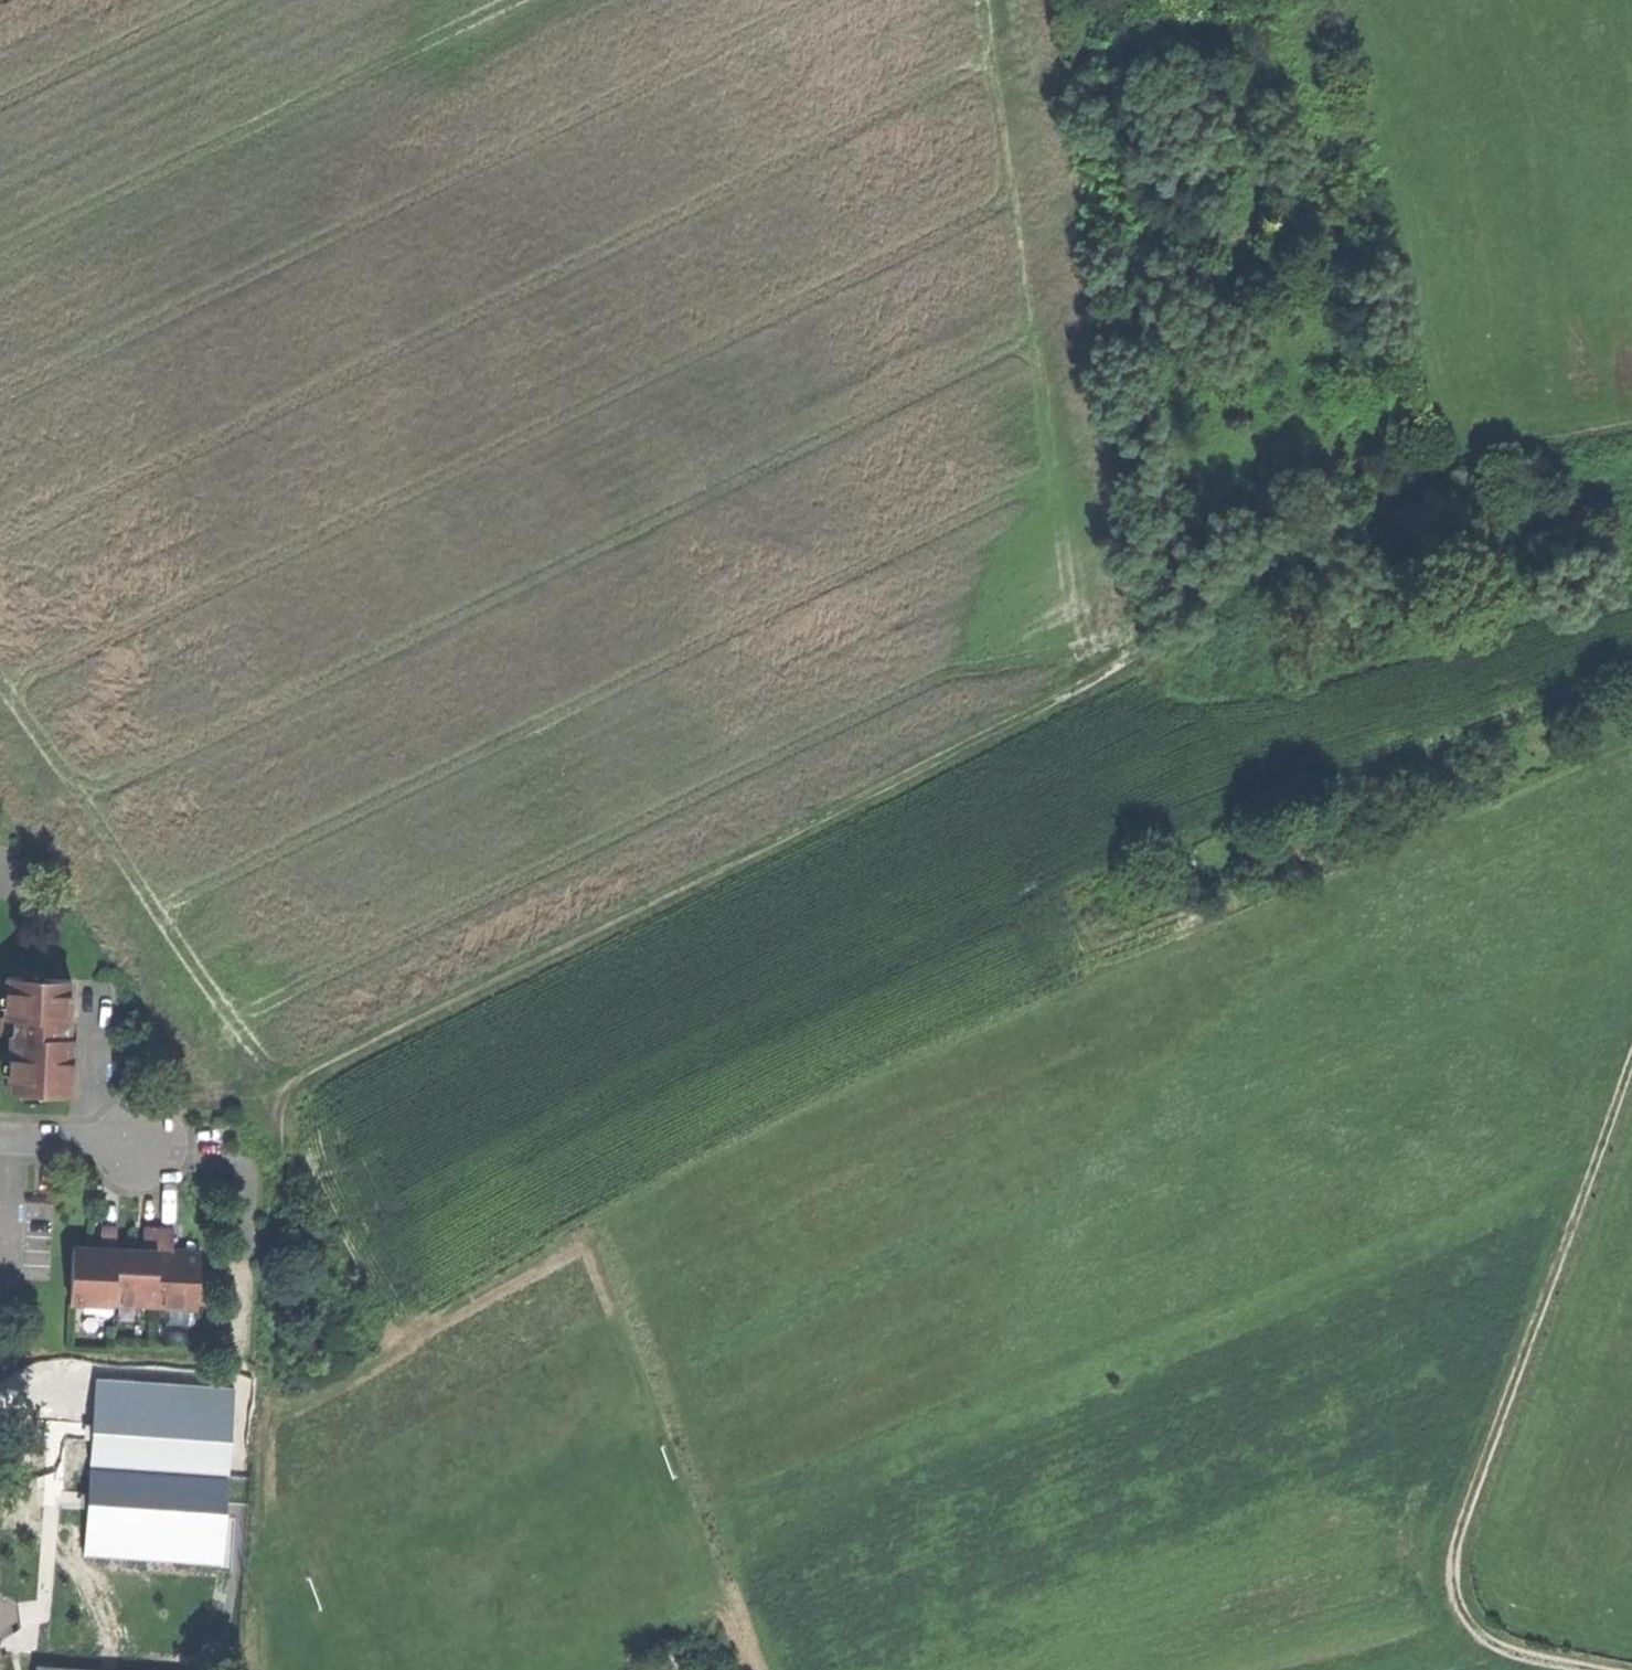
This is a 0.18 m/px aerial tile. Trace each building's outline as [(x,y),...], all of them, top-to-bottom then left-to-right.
[(8,1093),(72,1095),(74,1039),(67,1039),(68,1021),(70,979),(7,977),(6,1017),(1,1017),(1,1036),(10,1036),(8,1093)] [(93,1248),(72,1248),(70,1303),(114,1305),(117,1249),(117,1228),(100,1227),(100,1249),(93,1248)] [(156,1306),(159,1229),(143,1228),(142,1250),(137,1250),(117,1249),(114,1305),(156,1306)] [(159,1229),(156,1306),(198,1307),(200,1252),(178,1251),(174,1251),(174,1229),(159,1229)] [(89,1468),(83,1554),(222,1564),(228,1478),(89,1468)]
